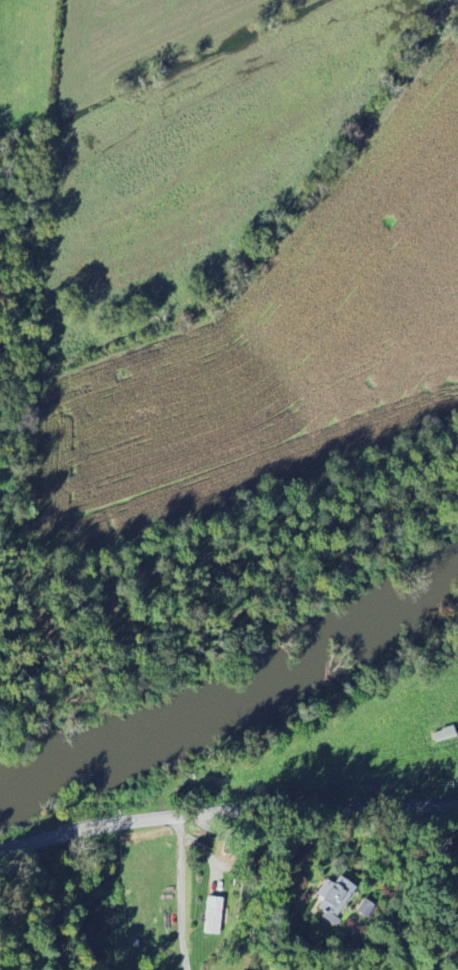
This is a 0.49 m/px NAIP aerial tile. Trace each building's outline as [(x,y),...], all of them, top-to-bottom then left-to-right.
[(314,896),(320,899),(315,908),(322,912),(319,918),(332,925),(353,885),(336,876),(333,881),(324,876),(314,896)] [(221,898),(204,897),(203,934),(220,934),(221,898)]
